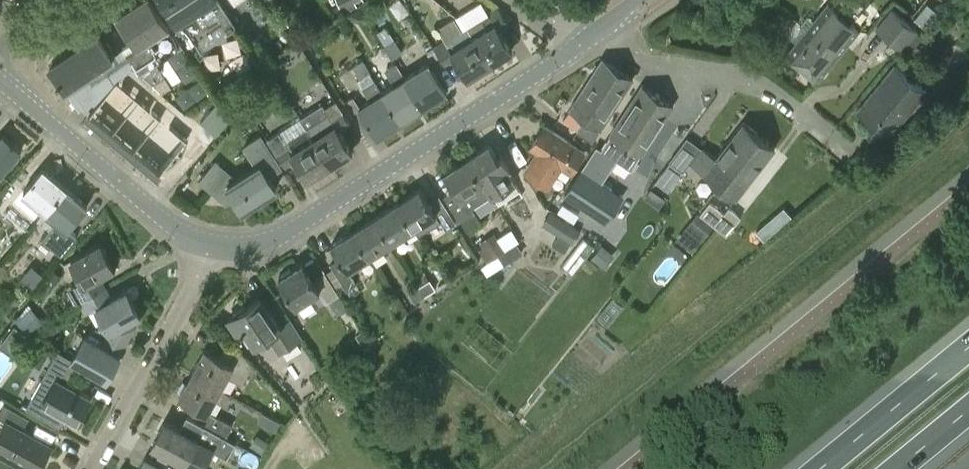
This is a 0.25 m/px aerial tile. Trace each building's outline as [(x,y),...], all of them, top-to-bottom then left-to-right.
[(123,50),(126,56),(154,85),(166,77),(156,62),(182,46),(152,0),(139,0),(116,15),(134,43),(123,50)] [(196,53),(237,26),(220,0),(161,0),(196,53)] [(341,9),(358,0),(336,0),(341,9)] [(458,13),(465,25),(488,11),(481,0),(479,0),(458,13)] [(831,3),(807,30),(838,56),(861,30),(831,3)] [(511,49),(500,30),(509,24),(497,6),(487,12),(488,15),(482,18),(481,17),(466,25),(467,27),(466,27),(489,62),(511,49)] [(915,18),(929,29),(939,17),(926,6),(915,18)] [(350,13),(354,20),(357,21),(365,17),(360,7),(350,13)] [(903,50),(919,30),(892,9),(876,28),(903,50)] [(444,37),(460,27),(453,17),(438,26),(444,37)] [(445,40),(433,46),(433,47),(439,57),(444,65),(456,57),(467,76),(489,62),(466,27),(462,29),(450,36),(453,40),(447,43),(445,40)] [(818,79),(838,56),(807,30),(788,52),(818,79)] [(163,92),(154,85),(126,56),(123,50),(111,58),(94,34),(49,64),(65,88),(70,85),(82,102),(84,101),(92,108),(89,111),(159,171),(187,138),(150,108),(163,92)] [(394,39),(384,46),(392,58),(402,51),(394,39)] [(357,80),(370,99),(358,106),(376,134),(399,119),(382,91),(383,91),(362,59),(352,66),(360,78),(357,80)] [(576,129),(617,69),(601,59),(561,119),(576,129)] [(399,119),(422,105),(404,77),(405,76),(397,62),(385,69),(393,84),(383,91),(382,91),(399,119)] [(427,62),(405,76),(404,77),(422,105),(445,90),(427,62)] [(924,90),(893,65),(856,109),(886,135),(924,90)] [(631,79),(617,69),(576,129),(591,139),(631,79)] [(968,89),(968,70),(957,80),(966,91),(968,89)] [(630,169),(672,105),(641,85),(593,159),(588,156),(563,194),(604,222),(621,196),(600,182),(615,160),(630,169)] [(231,87),(225,91),(231,101),(238,97),(231,87)] [(225,91),(218,95),(225,105),(231,101),(225,91)] [(218,95),(212,100),(218,110),(225,105),(218,95)] [(212,100),(206,104),(212,114),(218,110),(212,100)] [(323,103),(300,118),(310,134),(329,164),(352,150),(339,129),(350,122),(339,105),(335,100),(325,107),(323,103)] [(329,164),(310,134),(300,118),(267,138),(284,165),(295,158),(308,178),(329,164)] [(701,147),(689,162),(718,185),(757,135),(741,123),(714,158),(701,147)] [(583,152),(544,126),(531,146),(539,152),(526,171),(546,185),(559,165),(569,172),(583,152)] [(276,187),(269,176),(283,168),(260,133),(242,145),(256,165),(236,178),(214,160),(199,179),(226,201),(234,196),(242,209),(276,187)] [(20,149),(2,134),(0,136),(0,172),(20,149)] [(757,135),(718,185),(734,197),(773,147),(757,135)] [(466,157),(490,195),(515,180),(508,168),(509,167),(500,154),(497,157),(488,143),(466,157)] [(472,207),(490,195),(466,157),(445,171),(459,193),(448,200),(467,230),(481,221),(472,207)] [(669,161),(655,180),(668,190),(683,170),(669,161)] [(32,200),(44,210),(64,187),(42,168),(13,202),(23,210),(32,200)] [(666,196),(651,185),(644,194),(659,205),(666,196)] [(419,186),(397,200),(413,226),(418,235),(441,221),(446,229),(456,222),(449,211),(438,194),(428,200),(419,186)] [(77,235),(68,227),(86,205),(64,187),(44,210),(45,211),(37,220),(49,230),(42,239),(61,255),(77,235)] [(391,240),(413,226),(397,200),(375,214),(391,240)] [(708,200),(698,212),(725,234),(740,215),(728,205),(723,211),(708,200)] [(581,231),(550,212),(542,225),(560,236),(553,246),(565,253),(571,243),(573,244),(581,231)] [(369,254),(391,240),(375,214),(353,228),(369,254)] [(767,225),(758,233),(764,240),(773,232),(767,225)] [(346,288),(356,282),(347,268),(369,254),(353,228),(330,242),(340,257),(331,263),(346,288)] [(575,273),(593,242),(581,235),(563,266),(575,273)] [(101,242),(70,259),(82,281),(70,287),(77,301),(105,286),(99,275),(114,267),(101,242)] [(524,253),(518,244),(500,256),(506,265),(524,253)] [(600,246),(591,257),(603,266),(612,256),(600,246)] [(329,299),(339,293),(317,257),(304,265),(302,261),(278,275),(296,304),(319,290),(326,301),(329,299)] [(419,285),(425,294),(435,288),(429,279),(419,285)] [(425,294),(419,285),(408,292),(414,301),(425,294)] [(84,334),(71,358),(77,361),(106,377),(135,325),(132,318),(140,314),(126,288),(111,296),(105,286),(77,301),(85,315),(97,308),(108,330),(101,343),(84,334)] [(348,308),(339,293),(329,299),(338,314),(348,308)] [(270,343),(273,341),(279,351),(301,337),(289,319),(279,326),(259,297),(228,318),(237,332),(242,329),(244,328),(255,344),(265,337),(270,343)] [(31,338),(45,325),(31,310),(17,323),(31,338)] [(357,335),(362,342),(368,338),(363,331),(357,335)] [(219,389),(219,388),(226,375),(242,383),(252,364),(240,354),(224,346),(218,357),(204,349),(191,373),(219,389)] [(65,383),(77,361),(71,358),(58,351),(42,379),(32,398),(25,410),(59,428),(66,417),(77,424),(91,398),(65,383)] [(191,373),(178,396),(190,403),(192,404),(206,412),(213,399),(224,405),(230,394),(219,388),(219,389),(191,373)] [(0,413),(0,453),(29,468),(37,468),(43,458),(41,457),(49,442),(27,430),(33,419),(5,403),(0,413)] [(204,426),(225,437),(232,424),(211,413),(204,426)] [(225,437),(204,426),(186,416),(185,417),(187,418),(180,430),(180,429),(164,421),(151,444),(182,461),(181,462),(194,468),(200,468),(210,450),(224,458),(233,442),(225,437)] [(269,443),(257,434),(250,444),(262,453),(269,443)] [(138,468),(168,468),(160,464),(145,456),(138,468)]
